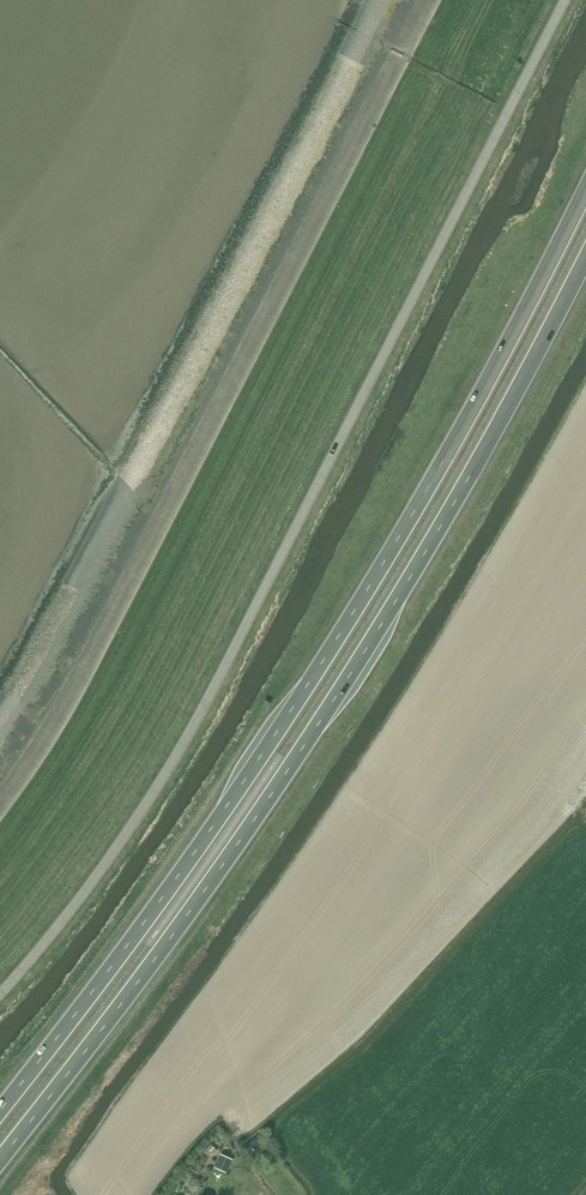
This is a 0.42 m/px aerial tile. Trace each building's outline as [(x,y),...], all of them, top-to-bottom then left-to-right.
[(227,1173),(233,1160),(220,1154),(214,1167),(227,1173)]
